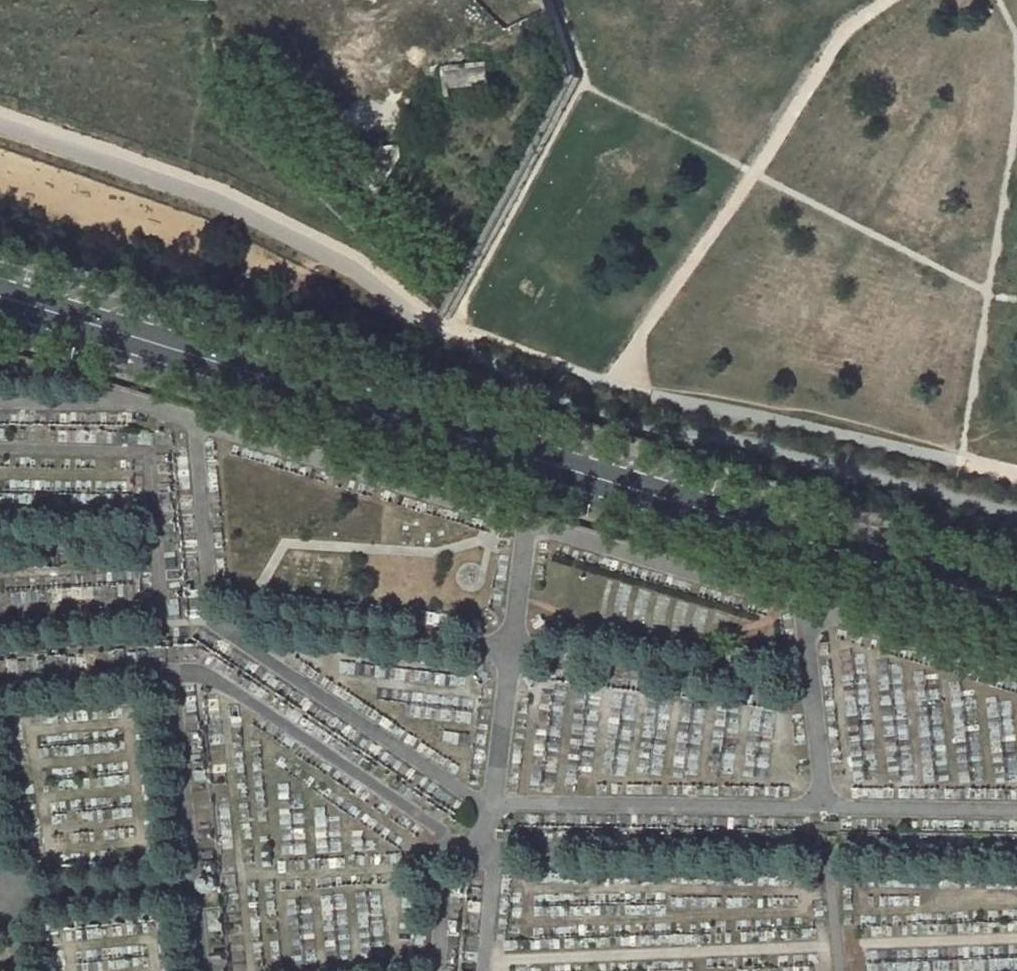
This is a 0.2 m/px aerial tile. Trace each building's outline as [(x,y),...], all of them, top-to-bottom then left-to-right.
[(492,60),(445,65),(447,88),(495,83),(492,60)] [(404,158),(401,147),(348,153),(349,170),(381,192),(404,158)]
